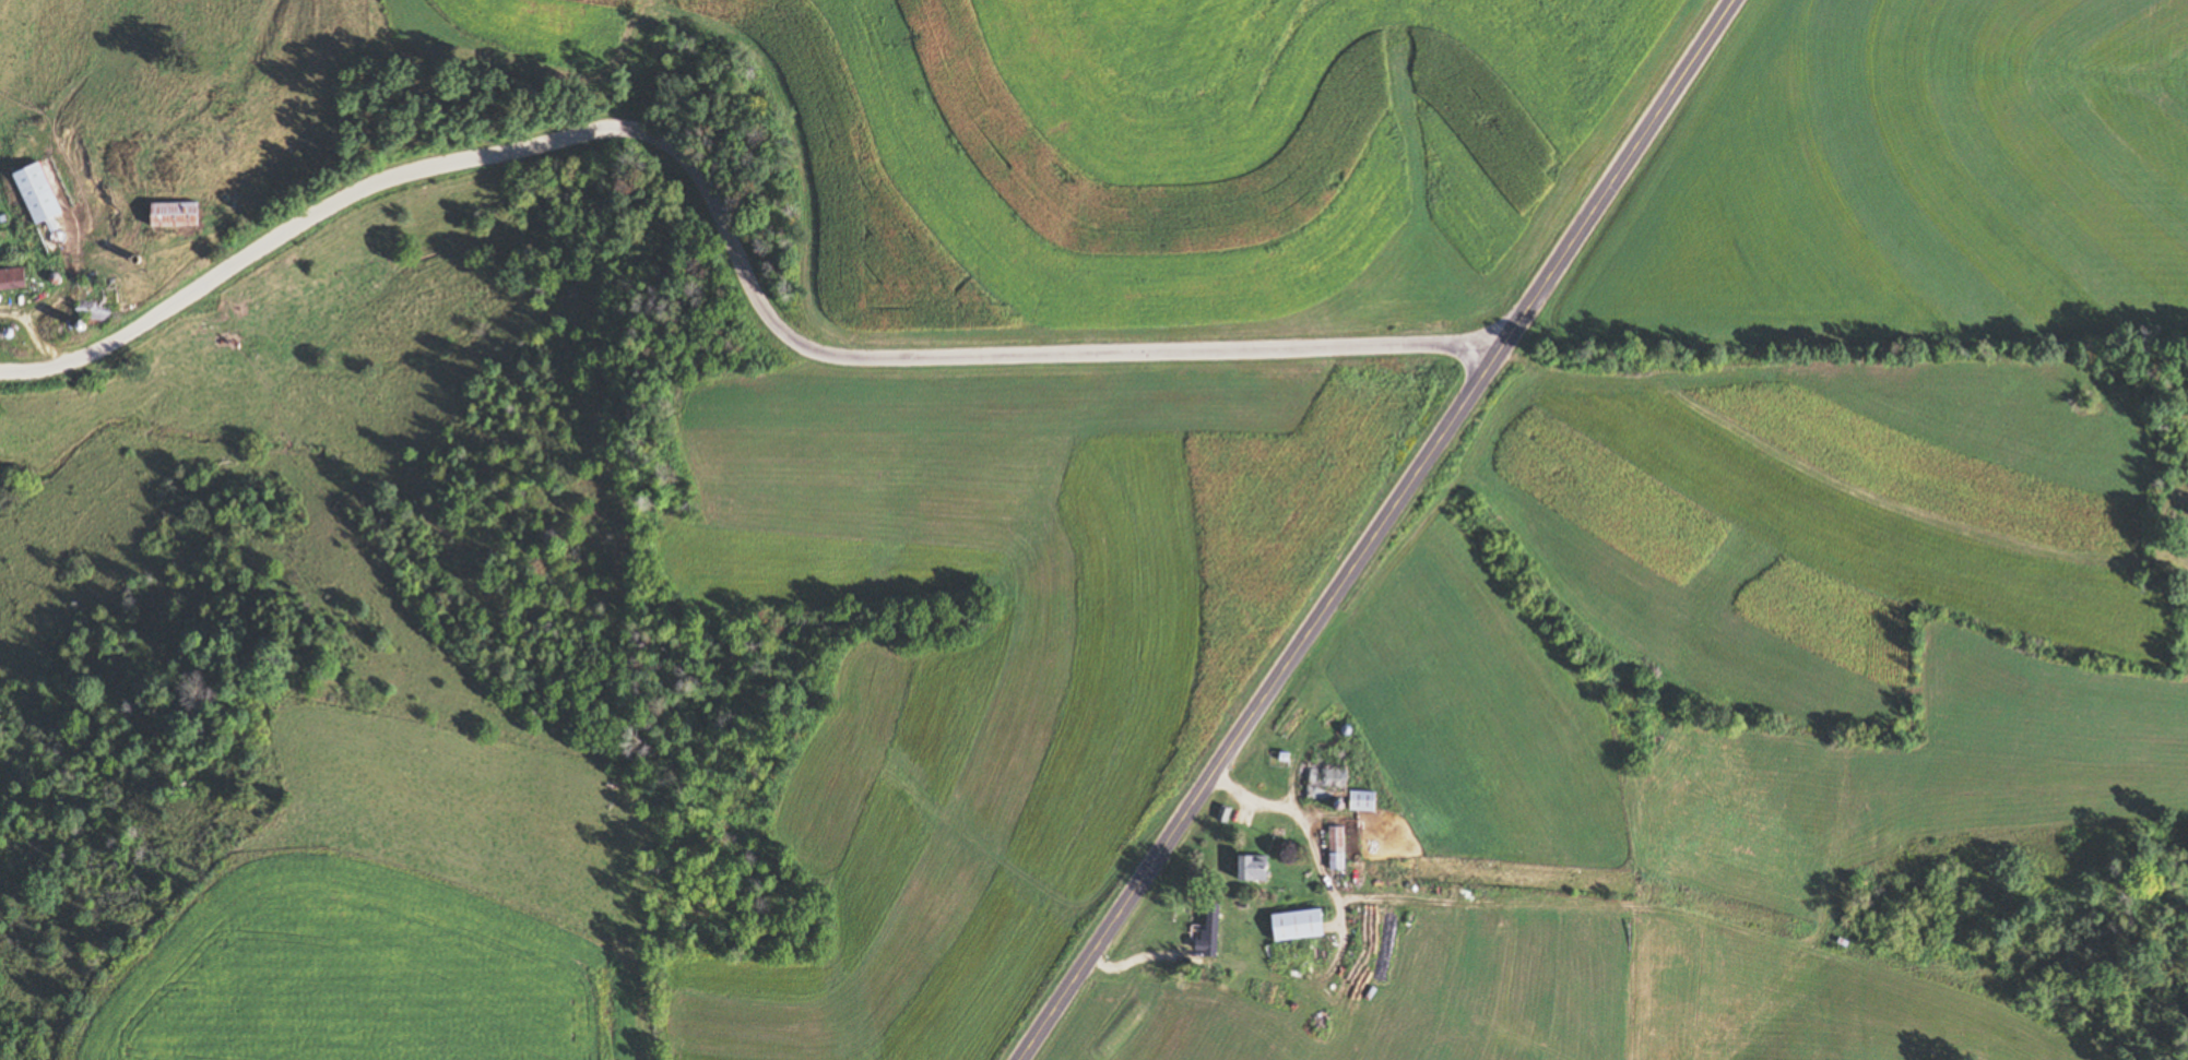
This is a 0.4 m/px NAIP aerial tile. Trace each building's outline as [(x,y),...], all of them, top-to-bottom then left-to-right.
[(64,215),(44,163),(17,174),(38,225),(64,215)] [(206,203),(157,203),(157,228),(206,228),(206,203)] [(28,290),(27,268),(0,269),(0,291),(28,290)] [(122,318),(121,296),(86,297),(87,319),(122,318)] [(1379,814),(1382,793),(1365,791),(1367,775),(1332,770),(1333,758),(1313,756),(1308,797),(1349,802),(1348,810),(1379,814)] [(1331,827),(1331,872),(1347,872),(1347,827),(1331,827)] [(1275,859),(1239,859),(1239,882),(1275,882),(1275,859)] [(1279,943),(1330,937),(1328,910),(1276,915),(1279,943)]
